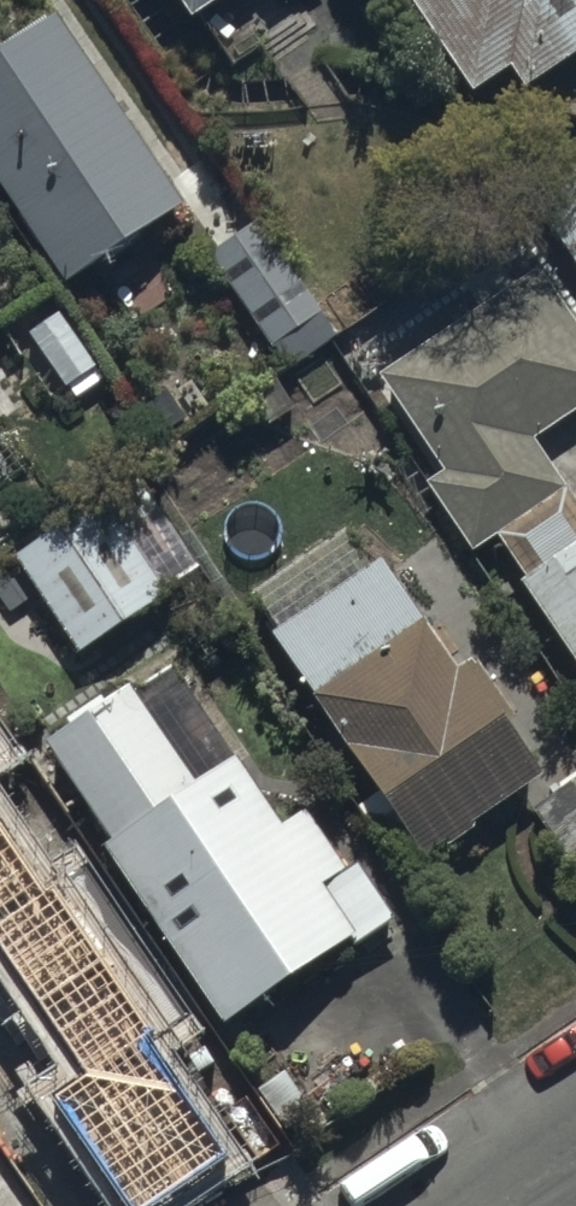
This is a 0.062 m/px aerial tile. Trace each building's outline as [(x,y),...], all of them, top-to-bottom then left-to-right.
[(194,18),(221,0),(183,0),(194,18)] [(480,86),(514,64),(530,88),(575,58),(575,0),(423,0),(480,86)] [(57,12),(0,51),(0,176),(75,284),(190,205),(57,12)] [(539,199),(575,253),(575,174),(539,199)] [(338,335),(262,221),(212,253),(289,368),(338,335)] [(383,373),(465,493),(443,507),(473,552),(496,536),(575,653),(575,499),(536,440),(575,413),(575,319),(540,266),(383,373)] [(101,369),(60,306),(29,326),(70,389),(101,369)] [(144,477),(16,558),(78,655),(171,596),(167,589),(201,567),(144,477)] [(383,557),(276,632),(424,859),(445,844),(448,848),(479,826),(474,818),(546,768),(513,721),(517,718),(474,656),(459,666),(383,557)] [(118,838),(108,845),(226,1025),(355,941),(359,947),(399,920),(359,861),(351,866),(311,806),(283,824),(179,664),(139,690),(135,684),(107,702),(103,695),(67,718),(71,725),(52,738),(118,838)] [(533,807),(575,869),(575,778),(533,807)] [(12,1153),(64,1118),(73,1131),(129,1092),(111,1067),(168,1028),(69,883),(1,930),(0,929),(0,1136),(12,1153)]
